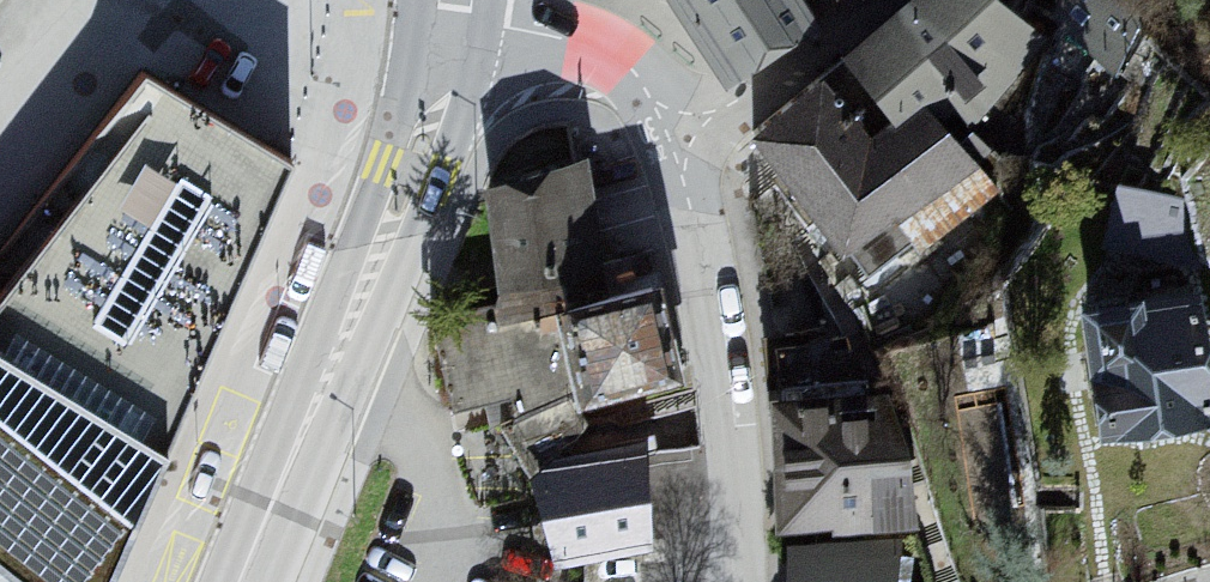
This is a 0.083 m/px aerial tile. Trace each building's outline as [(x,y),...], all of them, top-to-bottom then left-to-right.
[(730,74),(817,17),(806,0),(681,0),(730,74)] [(840,65),(889,126),(939,99),(958,127),(1034,65),(980,0),(922,0),(840,65)] [(25,581),(108,581),(296,157),(147,74),(0,266),(0,562),(25,581)] [(866,149),(819,89),(761,133),(871,277),(996,195),(937,113),(866,149)] [(1130,162),(1114,222),(1193,242),(1209,182),(1130,162)] [(459,406),(585,383),(587,393),(679,373),(660,286),(612,297),(589,166),(498,206),(512,305),(442,318),(459,406)] [(1084,316),(1103,443),(1209,428),(1209,372),(1199,300),(1084,316)] [(572,395),(506,426),(536,469),(588,427),(572,395)] [(884,402),(791,401),(791,524),(924,527),(884,402)] [(556,465),(568,554),(652,542),(639,453),(556,465)] [(802,558),(801,581),(914,581),(917,564),(802,558)] [(650,565),(592,565),(592,581),(650,581),(650,565)]
